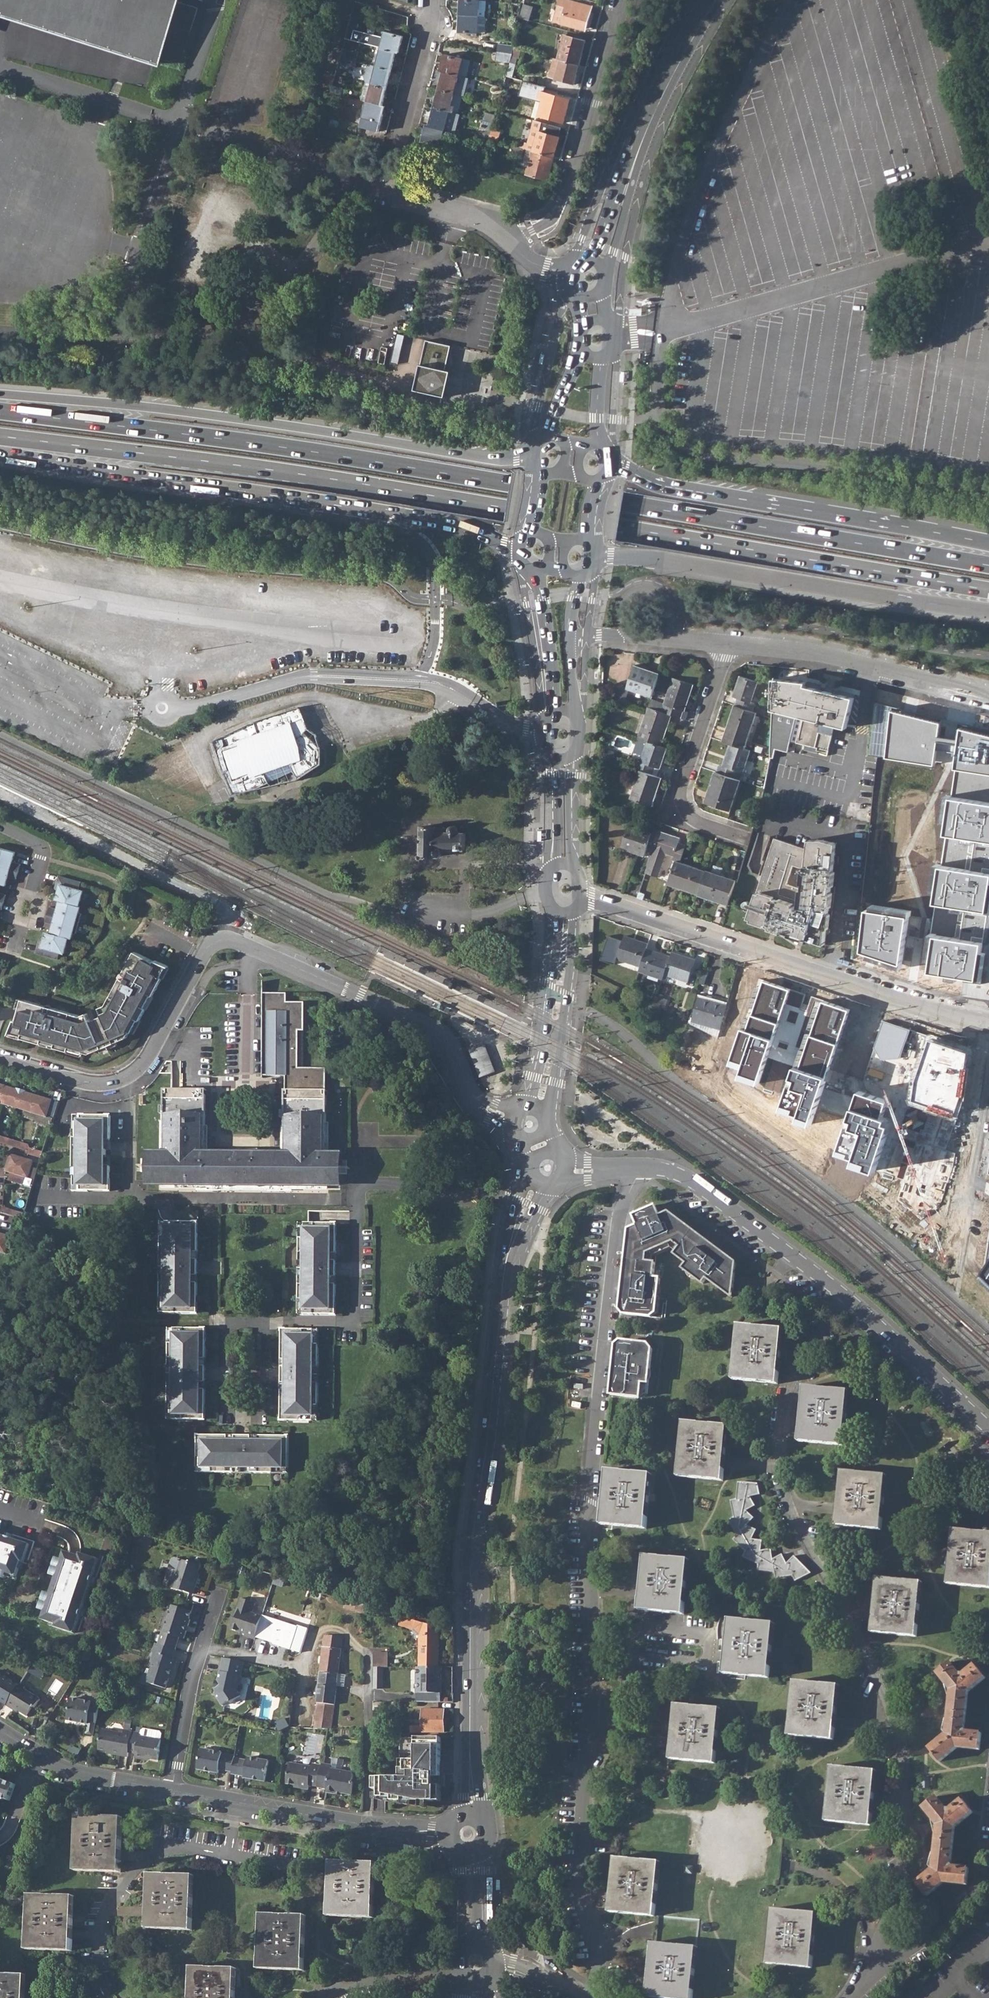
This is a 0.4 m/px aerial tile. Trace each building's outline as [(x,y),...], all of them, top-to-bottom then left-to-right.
[(161,65),(163,58),(182,64),(200,7),(182,1),(182,0),(0,0),(0,14),(161,65)] [(360,17),(364,3),(355,0),(345,37),(352,39),(357,17),(360,17)] [(478,15),(485,16),(486,0),(460,0),(460,14),(478,15)] [(574,0),(564,0),(563,4),(566,4),(561,22),(586,29),(593,5),(574,0)] [(556,21),(561,22),(566,4),(563,4),(561,3),(556,21)] [(530,21),(534,7),(524,4),(520,18),(530,21)] [(478,15),(460,14),(459,23),(459,31),(484,32),(485,16),(478,15)] [(380,46),(385,30),(377,28),(373,44),(374,44),(380,46)] [(396,50),(398,51),(403,35),(385,30),(380,46),(396,50)] [(561,59),(579,64),(586,39),(565,34),(558,58),(561,59)] [(514,45),(499,42),(497,50),(512,52),(513,46),(514,45)] [(370,63),(376,64),(380,46),(374,44),(370,63)] [(341,55),(355,59),(358,50),(343,46),(341,55)] [(396,50),(380,46),(376,64),(391,68),(396,50)] [(512,52),(511,55),(518,57),(520,48),(513,46),(512,52)] [(496,59),(510,61),(511,55),(512,52),(497,50),(496,59)] [(444,71),(468,77),(473,60),(446,53),(442,70),(444,71)] [(338,65),(352,69),(355,59),(341,55),(338,65)] [(555,78),(574,83),(579,64),(561,59),(555,78)] [(371,82),(387,86),(391,68),(376,64),(370,63),(369,65),(362,67),(366,81),(371,82)] [(439,89),(464,95),(466,96),(471,77),(468,77),(444,71),(439,89)] [(503,84),(523,90),(525,80),(506,75),(503,84)] [(366,81),(365,80),(361,99),(367,101),(371,82),(366,81)] [(367,101),(382,105),(387,86),(371,82),(367,101)] [(435,107),(460,113),(461,108),(463,109),(465,101),(463,101),(464,95),(439,89),(435,107)] [(539,115),(562,122),(569,98),(542,90),(539,97),(543,98),(539,115)] [(500,104),(502,96),(494,94),(493,102),(500,104)] [(378,130),(385,105),(382,105),(367,101),(363,117),(360,125),(378,130)] [(431,124),(448,128),(458,130),(460,123),(466,125),(467,118),(461,116),(462,113),(460,113),(435,107),(431,124)] [(495,115),(485,112),(483,120),(493,122),(495,115)] [(481,127),(491,129),(493,122),(483,120),(481,127)] [(423,141),(443,146),(448,128),(431,124),(428,123),(423,141)] [(533,150),(553,156),(559,136),(539,130),(540,128),(532,126),(527,142),(524,141),(523,147),(532,150),(533,150)] [(500,140),(502,132),(492,129),(490,137),(500,140)] [(525,174),(547,180),(553,156),(533,150),(532,150),(525,174)] [(444,160),(459,163),(461,154),(446,151),(444,160)] [(497,300),(498,289),(486,288),(484,299),(497,300)] [(450,352),(426,347),(416,390),(446,397),(452,371),(446,370),(450,352)] [(627,690),(651,697),(659,674),(634,666),(627,690)] [(734,707),(752,712),(755,704),(751,703),(757,683),(739,677),(732,698),(737,699),(734,707)] [(671,716),(680,719),(682,713),(684,713),(693,687),(673,680),(664,705),(650,701),(648,709),(671,716)] [(847,729),(848,723),(853,707),(855,699),(853,698),(854,695),(807,683),(774,680),(770,759),(773,760),(775,751),(788,754),(797,717),(804,718),(797,743),(806,745),(805,750),(827,756),(836,726),(847,729)] [(629,691),(615,687),(614,702),(624,705),(629,691)] [(308,729),(299,707),(254,721),(241,730),(213,740),(221,767),(236,793),(258,787),(293,771),(298,778),(320,764),(321,748),(305,732),(308,729)] [(730,745),(745,750),(756,714),(752,712),(734,707),(723,742),(730,745)] [(859,708),(853,707),(848,723),(854,724),(859,708)] [(647,743),(661,748),(671,716),(648,709),(646,714),(637,740),(647,743)] [(941,751),(960,753),(963,737),(941,734),(944,721),(895,709),(890,755),(939,763),(941,751)] [(960,753),(958,763),(988,768),(988,729),(966,724),(963,737),(960,753)] [(651,775),(653,769),(659,771),(666,750),(661,748),(647,743),(640,764),(637,763),(635,770),(640,771),(651,775)] [(745,750),(730,745),(722,767),(720,766),(718,773),(733,779),(740,781),(750,751),(745,750)] [(958,763),(954,790),(988,796),(988,768),(958,763)] [(651,775),(640,771),(630,799),(652,807),(662,778),(651,775)] [(704,804),(730,812),(740,781),(733,779),(718,773),(714,772),(704,804)] [(949,789),(945,814),(943,827),(967,831),(966,836),(977,838),(978,833),(988,835),(988,796),(954,790),(949,789)] [(451,825),(448,828),(448,833),(434,832),(434,827),(430,827),(430,826),(426,826),(425,827),(420,827),(420,857),(438,856),(440,854),(440,849),(465,850),(465,833),(457,831),(457,828),(454,825),(451,825)] [(620,848),(643,857),(646,848),(652,850),(652,849),(658,831),(652,829),(651,833),(628,825),(620,848)] [(988,861),(988,835),(978,833),(977,838),(966,836),(967,831),(943,827),(939,855),(988,861)] [(671,860),(676,862),(678,863),(683,846),(677,844),(678,838),(658,831),(652,849),(652,850),(644,874),(657,878),(665,854),(672,856),(671,860)] [(826,944),(835,843),(822,839),(808,840),(807,850),(773,839),(748,920),(826,944)] [(18,871),(21,864),(13,862),(15,852),(0,847),(0,866),(18,871)] [(939,855),(934,854),(930,881),(938,882),(936,894),(988,900),(988,861),(939,855)] [(668,886),(698,896),(706,872),(678,863),(676,862),(668,886)] [(0,866),(0,883),(1,883),(6,885),(8,877),(16,879),(18,871),(0,866)] [(698,896),(726,907),(735,882),(706,872),(698,896)] [(60,900),(79,906),(84,890),(79,889),(81,882),(59,875),(56,885),(60,886),(59,890),(56,899),(60,900)] [(988,900),(936,894),(932,931),(983,940),(988,900)] [(47,914),(79,923),(82,913),(79,912),(81,906),(79,906),(60,900),(57,909),(49,907),(47,914)] [(867,903),(861,949),(906,965),(916,910),(867,903)] [(69,938),(72,938),(74,932),(76,933),(79,923),(47,914),(45,922),(51,933),(69,938)] [(36,953),(58,959),(60,952),(65,954),(69,938),(51,933),(46,931),(43,941),(42,945),(38,944),(36,953)] [(983,940),(932,931),(928,957),(934,958),(932,968),(950,972),(949,977),(959,979),(960,973),(984,977),(988,950),(981,949),(983,940)] [(617,961),(623,944),(609,939),(601,963),(615,967),(617,961)] [(617,961),(640,969),(648,947),(625,939),(623,944),(617,961)] [(15,1020),(10,1032),(22,1036),(22,1038),(41,1043),(42,1041),(55,1045),(55,1047),(68,1051),(69,1049),(83,1053),(83,1052),(90,1053),(127,1038),(130,1032),(131,1032),(138,1020),(140,1020),(147,1008),(145,1007),(152,995),(153,996),(163,977),(161,977),(168,965),(155,960),(154,962),(135,951),(123,974),(128,977),(125,980),(121,978),(106,1005),(109,1011),(102,1014),(103,1016),(91,1021),(90,1020),(83,1022),(81,1016),(51,1008),(50,1013),(46,1012),(47,1007),(22,999),(18,1014),(16,1020),(15,1020)] [(640,974),(663,982),(665,977),(671,959),(647,951),(640,974)] [(671,959),(665,977),(688,985),(696,962),(672,955),(671,959)] [(699,985),(704,986),(708,971),(703,970),(699,985)] [(790,991),(763,982),(747,1028),(743,1028),(730,1064),(742,1068),(739,1078),(758,1084),(790,991)] [(205,1154),(206,1095),(204,1095),(204,1090),(191,1090),(190,1108),(181,1108),(181,1099),(172,1099),(172,1090),(167,1090),(167,1095),(165,1095),(164,1154),(166,1154),(166,1155),(147,1155),(146,1167),(157,1167),(157,1184),(193,1184),(193,1186),(231,1186),(231,1184),(259,1184),(259,1186),(297,1186),(297,1184),(333,1185),(333,1169),(343,1169),(343,1156),(324,1156),(324,1155),(326,1155),(327,1096),(324,1096),(324,1091),(326,1091),(326,1069),(298,1069),(298,1030),(304,1031),(304,1003),(287,1003),(287,994),(263,994),(263,1075),(286,1075),(286,1091),(288,1091),(288,1096),(286,1096),(286,1154),(205,1154)] [(691,1022),(720,1031),(720,1029),(722,1023),(727,1003),(699,994),(691,1022)] [(432,1001),(430,1006),(448,1015),(450,1010),(432,1001)] [(849,1010),(816,1001),(798,1067),(793,1066),(782,1107),(799,1124),(816,1129),(849,1010)] [(100,1008),(102,1014),(109,1011),(106,1005),(100,1008)] [(81,1016),(83,1022),(90,1020),(87,1013),(81,1016)] [(973,1050),(930,1037),(913,1084),(913,1103),(958,1118),(968,1096),(973,1050)] [(496,1072),(484,1044),(468,1051),(480,1079),(496,1072)] [(7,1087),(2,1103),(16,1108),(21,1091),(7,1087)] [(891,1097),(861,1087),(839,1153),(854,1165),(878,1173),(897,1118),(885,1115),(891,1097)] [(172,1099),(181,1099),(181,1090),(177,1090),(172,1090),(172,1099)] [(190,1108),(191,1090),(181,1090),(181,1099),(181,1108),(190,1108)] [(16,1108),(23,1110),(26,1102),(33,1104),(36,1096),(21,1091),(16,1108)] [(23,1110),(47,1117),(52,1100),(36,1096),(33,1104),(26,1102),(23,1110)] [(47,1117),(53,1119),(58,1102),(52,1100),(47,1117)] [(32,1123),(50,1128),(53,1119),(47,1117),(23,1110),(23,1117),(33,1120),(32,1123)] [(105,1166),(105,1141),(111,1141),(111,1116),(73,1115),(73,1129),(73,1131),(78,1131),(78,1138),(73,1138),(73,1169),(78,1169),(78,1176),(73,1176),(73,1177),(73,1192),(110,1191),(110,1166),(105,1166)] [(6,1144),(12,1146),(14,1140),(7,1138),(6,1144)] [(12,1146),(20,1149),(21,1143),(14,1140),(12,1146)] [(957,1153),(917,1141),(897,1199),(922,1220),(934,1211),(940,1204),(957,1153)] [(21,1143),(20,1149),(27,1151),(28,1147),(29,1145),(21,1143)] [(41,1155),(43,1151),(28,1147),(27,1151),(29,1152),(41,1155)] [(8,1180),(23,1185),(26,1177),(28,1178),(32,1167),(34,1161),(10,1154),(6,1171),(11,1172),(8,1180)] [(28,1178),(34,1179),(38,1169),(32,1167),(28,1178)] [(628,1306),(627,1314),(651,1317),(657,1313),(660,1278),(654,1277),(655,1262),(646,1261),(647,1253),(674,1241),(681,1247),(675,1254),(687,1263),(683,1269),(703,1283),(707,1278),(725,1292),(733,1288),(735,1262),(668,1212),(659,1216),(655,1205),(632,1215),(634,1218),(637,1225),(628,1229),(624,1264),(620,1306),(628,1306)] [(4,1214),(8,1215),(10,1209),(2,1207),(1,1213),(4,1214)] [(10,1209),(8,1215),(22,1219),(24,1213),(10,1209)] [(194,1259),(194,1252),(198,1252),(198,1222),(193,1222),(166,1222),(166,1237),(161,1237),(161,1260),(166,1260),(166,1275),(161,1275),(160,1298),(165,1298),(165,1313),(197,1314),(198,1283),(193,1283),(193,1276),(198,1276),(198,1267),(198,1259),(194,1259)] [(332,1261),(332,1254),(336,1254),(337,1223),(316,1223),(309,1223),(304,1223),(304,1238),(299,1238),(299,1261),(304,1261),(304,1277),(299,1277),(299,1299),(304,1300),(304,1315),(336,1315),(336,1284),(332,1284),(332,1277),(336,1277),(336,1261),(332,1261)] [(6,1253),(11,1236),(0,1233),(0,1251),(6,1253)] [(733,1380),(779,1384),(781,1354),(783,1330),(738,1325),(733,1380)] [(202,1366),(202,1359),(206,1359),(206,1328),(174,1328),(174,1343),(169,1343),(169,1366),(174,1366),(173,1382),(168,1382),(168,1405),(173,1405),(173,1420),(195,1420),(206,1420),(206,1390),(201,1390),(202,1383),(206,1383),(206,1367),(206,1366),(202,1366)] [(319,1368),(319,1345),(314,1345),(314,1330),(296,1330),(282,1329),(282,1360),(286,1360),(286,1367),(281,1367),(282,1383),(286,1383),(286,1390),(281,1390),(281,1392),(281,1421),(313,1421),(314,1406),(318,1406),(319,1383),(314,1383),(314,1368),(319,1368)] [(649,1343),(625,1341),(624,1349),(616,1348),(614,1368),(611,1395),(641,1398),(648,1394),(653,1349),(649,1343)] [(798,1442),(844,1447),(849,1391),(804,1387),(801,1412),(798,1442)] [(725,1453),(728,1426),(683,1421),(677,1477),(723,1482),(725,1453)] [(288,1468),(289,1436),(258,1436),(258,1440),(251,1440),(251,1436),(236,1436),(235,1436),(235,1440),(228,1440),(228,1435),(197,1435),(197,1467),(212,1468),(212,1473),(235,1473),(235,1468),(251,1468),(251,1473),(274,1473),(274,1468),(288,1468)] [(603,1495),(601,1525),(646,1530),(651,1475),(606,1470),(603,1495)] [(836,1526),(881,1530),(886,1475),(841,1471),(839,1495),(836,1526)] [(733,1541),(744,1553),(742,1558),(759,1565),(758,1572),(775,1574),(776,1579),(793,1577),(796,1582),(810,1572),(793,1557),(789,1560),(786,1563),(781,1554),(776,1557),(772,1560),(770,1550),(766,1550),(761,1551),(762,1541),(757,1540),(751,1539),(755,1530),(750,1527),(746,1525),(753,1517),(749,1514),(746,1511),(754,1505),(751,1501),(749,1497),(758,1494),(758,1489),(756,1482),(744,1484),(738,1483),(737,1500),(730,1502),(734,1518),(729,1522),(737,1536),(733,1541)] [(988,1589),(988,1533),(953,1529),(947,1584),(988,1589)] [(8,1570),(7,1574),(16,1577),(21,1562),(24,1563),(30,1544),(11,1538),(0,1534),(0,1568),(8,1570)] [(91,1583),(99,1559),(80,1553),(79,1556),(64,1551),(61,1560),(65,1561),(59,1578),(56,1577),(50,1594),(54,1595),(48,1612),(45,1611),(42,1620),(57,1624),(56,1627),(75,1634),(79,1620),(91,1583)] [(640,1585),(638,1611),(683,1616),(688,1561),(643,1556),(640,1585)] [(196,1578),(201,1565),(199,1562),(193,1560),(190,1562),(175,1557),(172,1559),(166,1575),(168,1579),(171,1579),(169,1587),(193,1594),(198,1578),(196,1578)] [(56,1577),(59,1578),(65,1561),(61,1560),(56,1558),(51,1575),(56,1577)] [(7,1574),(8,1570),(0,1568),(0,1577),(5,1579),(7,1574)] [(871,1633),(917,1637),(922,1582),(877,1577),(874,1602),(871,1633)] [(40,1609),(45,1611),(48,1612),(54,1595),(50,1594),(45,1593),(40,1609)] [(245,1636),(255,1639),(262,1616),(252,1613),(255,1603),(241,1598),(237,1609),(240,1609),(237,1619),(234,1618),(231,1629),(246,1634),(245,1636)] [(359,1603),(357,1611),(374,1616),(373,1607),(359,1603)] [(188,1626),(190,1620),(189,1619),(191,1611),(172,1605),(164,1632),(162,1631),(158,1644),(175,1650),(179,1637),(184,1639),(187,1631),(185,1631),(187,1626),(188,1626)] [(298,1628),(262,1616),(255,1639),(291,1651),(298,1628)] [(422,1661),(422,1667),(439,1667),(439,1628),(402,1616),(399,1625),(414,1630),(414,1632),(417,1635),(420,1635),(419,1661),(422,1661)] [(768,1677),(774,1623),(729,1619),(726,1646),(723,1673),(768,1677)] [(325,1636),(323,1648),(341,1650),(342,1638),(325,1636)] [(173,1658),(175,1650),(158,1644),(155,1643),(149,1667),(151,1670),(147,1682),(166,1688),(173,1669),(174,1669),(177,1660),(173,1658)] [(321,1672),(338,1673),(341,1650),(323,1648),(321,1672)] [(376,1651),(375,1665),(388,1666),(389,1652),(376,1651)] [(238,1690),(239,1685),(242,1684),(242,1678),(241,1676),(244,1662),(223,1658),(218,1681),(216,1681),(216,1682),(215,1689),(216,1691),(216,1695),(223,1706),(229,1701),(231,1703),(241,1696),(238,1690)] [(951,1696),(950,1713),(965,1714),(968,1693),(986,1678),(975,1665),(963,1675),(960,1674),(950,1662),(937,1673),(952,1690),(951,1696)] [(374,1667),(374,1689),(383,1689),(383,1667),(374,1667)] [(417,1693),(417,1702),(441,1702),(441,1667),(439,1667),(422,1667),(419,1667),(417,1667),(417,1680),(421,1680),(421,1693),(417,1693)] [(338,1674),(338,1673),(321,1672),(314,1728),(331,1729),(337,1686),(338,1674)] [(19,1686),(0,1674),(0,1699),(0,1701),(7,1705),(19,1686)] [(338,1674),(337,1686),(344,1687),(346,1675),(338,1674)] [(836,1710),(838,1685),(793,1680),(788,1735),(833,1739),(836,1710)] [(15,1708),(28,1716),(34,1707),(35,1708),(41,1699),(24,1689),(25,1687),(20,1684),(19,1686),(7,1705),(14,1710),(15,1708)] [(71,1698),(67,1720),(88,1724),(88,1722),(96,1723),(99,1705),(92,1704),(92,1702),(71,1698)] [(714,1763),(719,1708),(675,1704),(673,1724),(670,1759),(714,1763)] [(444,1732),(444,1710),(423,1709),(423,1726),(412,1726),(412,1732),(444,1732)] [(964,1729),(965,1714),(950,1713),(949,1719),(947,1735),(929,1749),(940,1762),(958,1748),(979,1750),(981,1734),(966,1732),(964,1729)] [(286,1719),(276,1724),(280,1732),(290,1727),(286,1719)] [(86,1735),(94,1737),(96,1723),(88,1722),(88,1724),(86,1735)] [(133,1732),(129,1752),(136,1753),(135,1758),(145,1760),(145,1758),(158,1760),(162,1734),(160,1732),(144,1729),(142,1730),(141,1733),(133,1732)] [(112,1754),(128,1757),(129,1752),(133,1732),(125,1730),(124,1733),(102,1730),(98,1750),(112,1752),(112,1754)] [(419,1738),(399,1737),(399,1778),(373,1777),(373,1790),(379,1790),(379,1797),(385,1797),(385,1801),(441,1801),(441,1737),(419,1738)] [(235,1756),(222,1754),(223,1752),(202,1749),(198,1770),(219,1773),(220,1770),(232,1772),(235,1758),(235,1756)] [(265,1782),(269,1761),(248,1757),(247,1760),(235,1758),(232,1772),(232,1774),(244,1776),(244,1778),(265,1782)] [(318,1786),(321,1766),(312,1764),(312,1767),(290,1763),(286,1783),(299,1786),(299,1788),(308,1789),(309,1785),(318,1786)] [(352,1795),(355,1773),(352,1772),(331,1769),(332,1765),(322,1763),(321,1766),(318,1786),(318,1788),(327,1789),(326,1792),(336,1794),(337,1792),(352,1795)] [(876,1771),(831,1767),(825,1822),(871,1826),(873,1799),(876,1771)] [(10,1801),(16,1784),(0,1779),(0,1798),(10,1801)] [(937,1832),(936,1847),(953,1849),(955,1828),(973,1813),(963,1800),(949,1810),(947,1810),(937,1798),(924,1807),(938,1826),(937,1832)] [(121,1844),(123,1817),(86,1816),(86,1811),(84,1811),(84,1809),(81,1809),(80,1816),(77,1816),(75,1871),(120,1872),(121,1861),(117,1861),(118,1850),(121,1850),(121,1844)] [(951,1865),(953,1849),(936,1847),(935,1854),(934,1870),(917,1883),(927,1896),(944,1883),(966,1885),(968,1869),(953,1867),(951,1865)] [(611,1886),(609,1911),(655,1916),(659,1861),(614,1856),(611,1886)] [(374,1918),(376,1863),(330,1861),(329,1888),(329,1894),(333,1894),(332,1905),(329,1905),(328,1916),(374,1918)] [(192,1930),(194,1875),(148,1874),(147,1898),(147,1907),(151,1907),(151,1917),(147,1917),(147,1929),(192,1930)] [(72,1922),(74,1896),(28,1894),(27,1949),(72,1951),(72,1939),(69,1939),(69,1929),(73,1929),(72,1922)] [(771,1908),(766,1963),(811,1967),(814,1939),(816,1912),(771,1908)] [(304,1943),(306,1915),(260,1914),(258,1969),(304,1970),(304,1959),(301,1959),(301,1948),(305,1948),(304,1943)] [(647,1997),(655,1997),(693,1997),(697,1947),(652,1942),(650,1962),(648,1984),(647,1997)] [(236,1968),(191,1966),(190,1997),(235,1997),(235,1992),(236,1968)] [(26,1975),(0,1974),(0,1997),(24,1997),(26,1975)]
